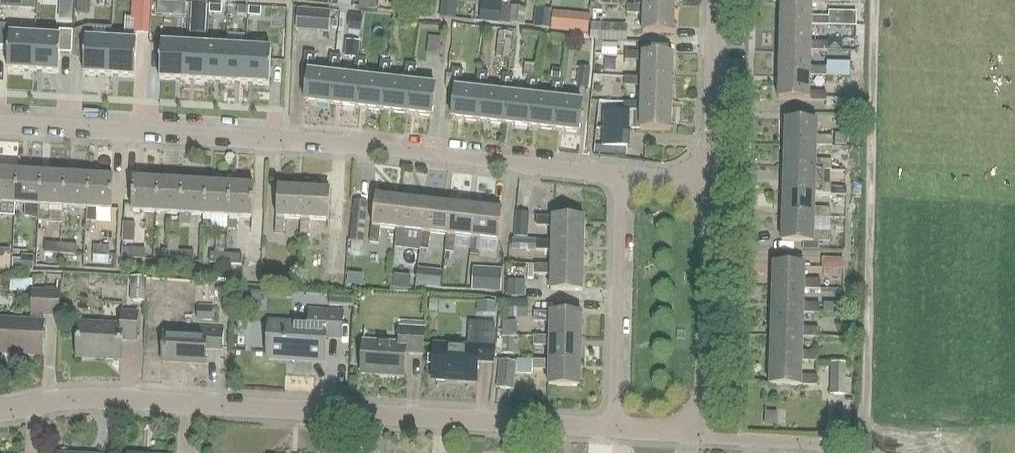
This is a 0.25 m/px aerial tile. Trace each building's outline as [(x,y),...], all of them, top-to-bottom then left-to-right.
[(358,8),(375,10),(376,0),(359,0),(358,8)] [(440,16),(456,18),(458,0),(442,0),(440,16)] [(830,17),(829,17),(812,15),(813,0),(782,0),(781,23),(812,24),(828,25),(829,25),(830,17)] [(644,32),(675,33),(675,5),(634,4),(626,4),(626,13),(644,14),(644,32)] [(511,5),(509,23),(524,25),(526,7),(511,5)] [(552,10),(536,8),(534,27),(550,29),(552,14),(552,10)] [(296,30),(329,32),(330,11),(298,9),(296,30)] [(830,23),(856,23),(856,10),(830,10),(830,23)] [(550,29),(550,33),(588,36),(589,17),(552,14),(550,29)] [(836,41),(829,41),(828,43),(811,41),(812,24),(781,23),(780,49),(811,50),(836,50),(836,41)] [(595,41),(626,42),(627,24),(590,24),(590,38),(595,38),(595,41)] [(0,34),(0,45),(9,45),(8,70),(33,71),(35,35),(10,34),(11,28),(0,27),(0,34)] [(35,35),(33,71),(58,73),(60,53),(72,54),(73,31),(60,30),(59,36),(35,35)] [(496,56),(509,58),(512,34),(499,32),(496,56)] [(427,54),(439,55),(441,38),(428,37),(427,54)] [(345,57),(358,58),(359,41),(347,40),(345,57)] [(618,43),(602,42),(602,55),(618,56),(618,43)] [(161,43),(159,79),(185,80),(187,44),(161,43)] [(187,44),(185,80),(204,81),(206,45),(187,44)] [(206,45),(204,81),(224,83),(226,46),(206,45)] [(226,46),(224,83),(244,84),(246,48),(226,46)] [(83,47),(81,83),(107,85),(109,49),(83,47)] [(246,48),(244,84),(269,85),(271,49),(246,48)] [(109,49),(107,85),(132,86),(134,50),(109,49)] [(811,65),(811,50),(780,49),(779,73),(811,74),(827,75),(827,67),(811,67),(811,65)] [(642,77),(673,78),(673,53),(626,52),(626,60),(643,61),(642,77)] [(306,53),(304,72),(308,72),(304,102),(330,105),(334,74),(329,74),(313,72),(315,54),(306,53)] [(331,56),(329,74),(334,74),(330,105),(355,108),(359,77),(354,76),(338,75),(340,57),(331,56)] [(356,58),(354,76),(359,77),(355,108),(381,111),(384,80),(379,79),(364,77),(366,59),(356,58)] [(381,61),(379,79),(384,80),(381,111),(406,113),(409,82),(405,82),(389,80),(391,62),(381,61)] [(517,62),(516,75),(533,77),(535,64),(517,62)] [(407,64),(405,82),(409,82),(406,113),(432,116),(435,85),(414,83),(416,65),(407,64)] [(591,67),(579,66),(577,86),(588,87),(591,67)] [(453,69),(451,89),(455,90),(452,118),(478,121),(481,90),(476,90),(460,88),(462,70),(453,69)] [(478,72),(476,90),(481,90),(478,121),(503,124),(507,93),(501,93),(486,91),(488,73),(478,72)] [(811,74),(779,73),(779,99),(826,100),(827,92),(810,91),(811,74)] [(503,75),(501,93),(507,93),(503,124),(528,127),(532,96),(526,95),(510,94),(512,76),(503,75)] [(528,77),(526,95),(532,96),(528,127),(553,130),(557,99),(552,98),(536,96),(538,78),(528,77)] [(642,85),(641,102),(672,103),(673,78),(642,77),(626,77),(626,85),(642,85)] [(554,80),(552,98),(557,99),(553,130),(579,132),(583,102),(561,99),(563,81),(554,80)] [(672,103),(641,102),(625,101),(625,110),(603,110),(602,146),(594,145),(594,154),(626,155),(627,147),(630,147),(631,129),(672,130),(672,103)] [(833,145),(833,136),(817,135),(817,121),(786,120),(785,144),(817,145),(833,145)] [(847,134),(835,134),(834,145),(847,145),(847,134)] [(816,159),(817,145),(785,144),(785,168),(816,169),(832,169),(832,160),(816,159)] [(784,192),(815,193),(831,193),(831,184),(815,183),(816,169),(785,168),(784,192)] [(16,204),(18,172),(0,170),(0,216),(14,217),(15,204),(16,204)] [(16,204),(40,206),(42,173),(18,172),(16,204)] [(42,173),(40,206),(39,220),(49,220),(50,206),(64,207),(66,174),(42,173)] [(64,207),(87,209),(90,176),(66,174),(64,207)] [(95,221),(96,209),(112,210),(114,177),(90,176),(87,209),(86,221),(95,221)] [(156,212),(157,180),(135,178),(133,211),(156,212)] [(156,212),(168,213),(180,214),(181,181),(157,180),(156,212)] [(190,226),(191,214),(203,215),(205,182),(181,181),(180,214),(179,225),(190,226)] [(212,216),(228,217),(230,184),(205,182),(203,215),(203,226),(211,226),(212,216)] [(238,217),(253,218),(255,185),(230,184),(228,217),(227,228),(238,228),(238,217)] [(285,218),(302,219),(304,187),(279,185),(276,234),(284,234),(285,218)] [(304,187),(302,219),(301,235),(310,236),(310,220),(328,220),(330,189),(304,187)] [(815,208),(815,193),(784,192),(783,216),(815,217),(845,218),(845,208),(815,208)] [(381,227),(398,229),(401,198),(377,196),(371,243),(379,244),(381,227)] [(406,230),(423,232),(426,201),(401,198),(398,229),(396,246),(404,246),(406,230)] [(354,201),(350,241),(363,242),(367,203),(354,201)] [(421,248),(429,249),(431,233),(448,235),(452,204),(426,201),(423,232),(421,248)] [(456,236),(473,238),(477,207),(452,204),(448,235),(446,252),(454,253),(456,236)] [(473,238),(471,254),(479,255),(481,238),(500,240),(503,210),(477,207),(473,238)] [(514,237),(528,238),(529,213),(516,212),(514,237)] [(815,217),(783,216),(783,240),(802,240),(819,241),(829,241),(830,232),(814,232),(815,217)] [(553,240),(584,241),(584,217),(553,217),(538,217),(537,225),(553,226),(553,240)] [(177,261),(177,250),(178,238),(169,238),(168,251),(162,250),(161,260),(177,261)] [(553,250),(552,265),(583,265),(584,241),(553,240),(513,239),(512,249),(553,250)] [(819,251),(819,241),(802,240),(802,251),(819,251)] [(61,254),(61,243),(45,243),(45,253),(61,254)] [(77,244),(61,243),(61,254),(76,254),(77,244)] [(109,257),(109,247),(93,246),(93,256),(109,257)] [(145,258),(145,249),(129,248),(129,257),(145,258)] [(11,250),(0,249),(0,270),(10,271),(11,250)] [(194,251),(177,250),(177,261),(194,262),(194,251)] [(209,262),(225,263),(226,253),(209,252),(209,262)] [(242,255),(226,253),(225,263),(242,264),(242,255)] [(843,257),(822,256),(822,270),(843,270),(843,257)] [(583,265),(552,265),(536,264),(536,273),(552,274),(552,289),(583,290),(583,265)] [(820,290),(820,280),(804,279),(805,265),(773,264),(773,288),(804,289),(820,290)] [(471,290),(500,292),(502,268),(472,267),(471,290)] [(216,271),(205,270),(205,279),(216,280),(216,271)] [(411,276),(394,274),(393,289),(410,290),(411,276)] [(130,301),(146,302),(147,277),(131,276),(130,301)] [(507,297),(525,297),(525,280),(507,280),(507,297)] [(209,290),(229,290),(229,282),(188,283),(188,290),(198,290),(198,300),(209,300),(209,290)] [(803,304),(804,289),(773,288),(772,312),(803,313),(820,313),(820,304),(803,304)] [(59,292),(34,291),(32,321),(0,319),(0,353),(42,354),(45,315),(58,316),(59,292)] [(353,306),(353,293),(330,292),(330,305),(353,306)] [(486,299),(485,311),(498,312),(498,300),(486,299)] [(527,300),(505,300),(504,317),(527,318),(527,300)] [(823,303),(822,313),(838,313),(838,303),(823,303)] [(197,320),(212,321),(213,306),(198,305),(197,320)] [(339,338),(341,312),(311,310),(309,326),(268,323),(268,358),(323,362),(323,338),(339,338)] [(137,341),(139,313),(122,312),(121,326),(79,324),(77,357),(120,359),(122,340),(137,341)] [(550,337),(580,337),(581,313),(550,312),(550,313),(535,312),(535,322),(550,322),(550,337)] [(803,328),(803,313),(772,312),(771,336),(803,337),(818,338),(818,328),(803,328)] [(422,354),(424,322),(402,321),(398,342),(364,340),(362,374),(404,376),(406,353),(422,354)] [(469,323),(468,338),(468,347),(434,346),(433,378),(476,380),(477,361),(492,362),(494,324),(469,323)] [(221,350),(222,329),(198,327),(197,335),(163,333),(162,362),(205,364),(205,349),(221,350)] [(549,346),(549,361),(580,361),(580,337),(550,337),(534,336),(534,346),(549,346)] [(802,352),(803,337),(771,336),(771,360),(802,361),(817,361),(818,352),(802,352)] [(513,390),(516,362),(499,360),(496,389),(513,390)] [(532,374),(532,360),(517,360),(517,374),(532,374)] [(549,361),(534,360),(533,370),(549,370),(549,385),(579,386),(580,361),(549,361)] [(801,375),(802,361),(771,360),(770,384),(802,385),(802,384),(817,385),(817,376),(801,375)] [(831,392),(847,392),(847,360),(832,360),(831,392)]
